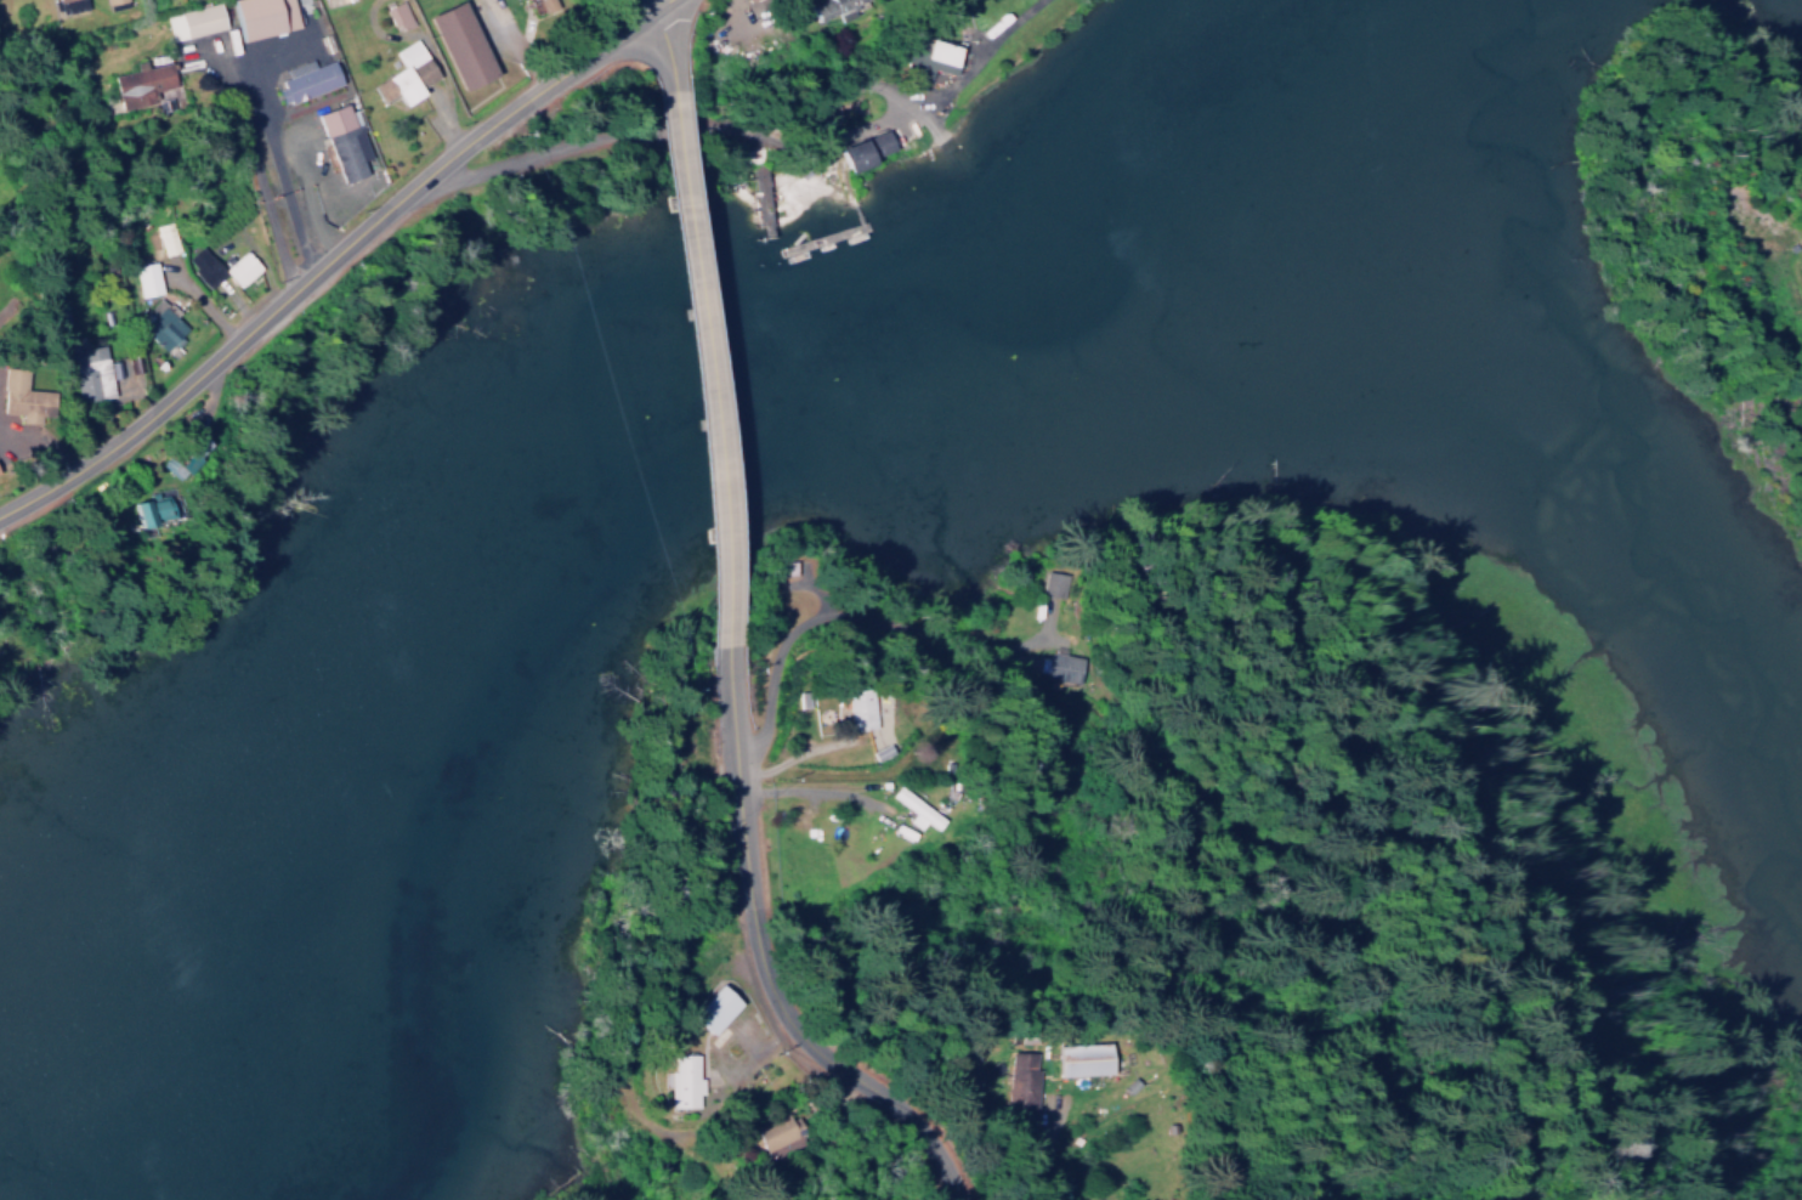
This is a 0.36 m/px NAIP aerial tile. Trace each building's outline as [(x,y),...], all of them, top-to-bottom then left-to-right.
[(59,14),(87,9),(86,0),(57,0),(59,14)] [(298,28),(292,0),(235,0),(243,40),(298,28)] [(820,23),(837,16),(840,22),(872,7),(869,0),(827,0),(813,7),(820,23)] [(393,31),(410,26),(402,1),(385,7),(393,31)] [(464,1),(428,17),(462,92),(498,76),(464,1)] [(225,28),(219,2),(163,16),(169,41),(225,28)] [(425,94),(408,66),(424,57),(413,39),(392,51),(402,68),(373,85),(384,103),(398,95),(405,106),(425,94)] [(290,103),(342,83),(333,59),(313,66),(310,59),(284,69),(286,77),(277,81),(281,93),(285,92),(290,103)] [(111,76),(121,112),(157,102),(155,93),(176,88),(169,62),(146,68),(144,60),(133,63),(135,70),(111,76)] [(371,157),(355,112),(350,114),(346,102),(316,113),(341,184),(367,175),(362,161),(371,157)] [(908,150),(902,131),(853,148),(863,174),(893,164),(890,156),(908,150)] [(154,226),(162,256),(178,251),(169,222),(154,226)] [(183,259),(207,289),(224,275),(201,245),(183,259)] [(260,268),(242,248),(230,258),(232,260),(222,270),(238,288),(260,268)] [(133,266),(137,297),(159,294),(155,263),(133,266)] [(185,329),(155,298),(132,319),(162,351),(185,329)] [(113,397),(102,345),(72,351),(83,403),(113,397)] [(26,390),(28,370),(3,369),(0,412),(0,414),(21,415),(21,423),(39,425),(40,417),(52,418),(54,392),(26,390)] [(157,521),(174,518),(169,497),(137,503),(143,531),(158,528),(157,521)] [(1044,567),(1064,570),(1061,591),(1042,589),(1044,567)] [(1050,647),(1087,653),(1083,677),(1047,670),(1050,647)] [(865,681),(871,721),(848,725),(848,721),(839,723),(837,706),(845,704),(841,684),(865,681)] [(899,779),(945,814),(937,825),(925,817),(920,825),(908,816),(914,808),(890,789),(899,779)] [(718,979),(739,998),(712,1029),(690,1009),(718,979)] [(1056,1040),(1110,1037),(1111,1068),(1058,1070),(1056,1040)] [(1009,1046),(1033,1047),(1032,1064),(1036,1064),(1035,1120),(1007,1120),(1009,1046)] [(672,1049),(697,1049),(697,1072),(701,1072),(701,1089),(697,1089),(697,1102),(667,1102),(667,1065),(672,1065),(672,1049)] [(762,1153),(803,1134),(792,1110),(751,1129),(762,1153)]
